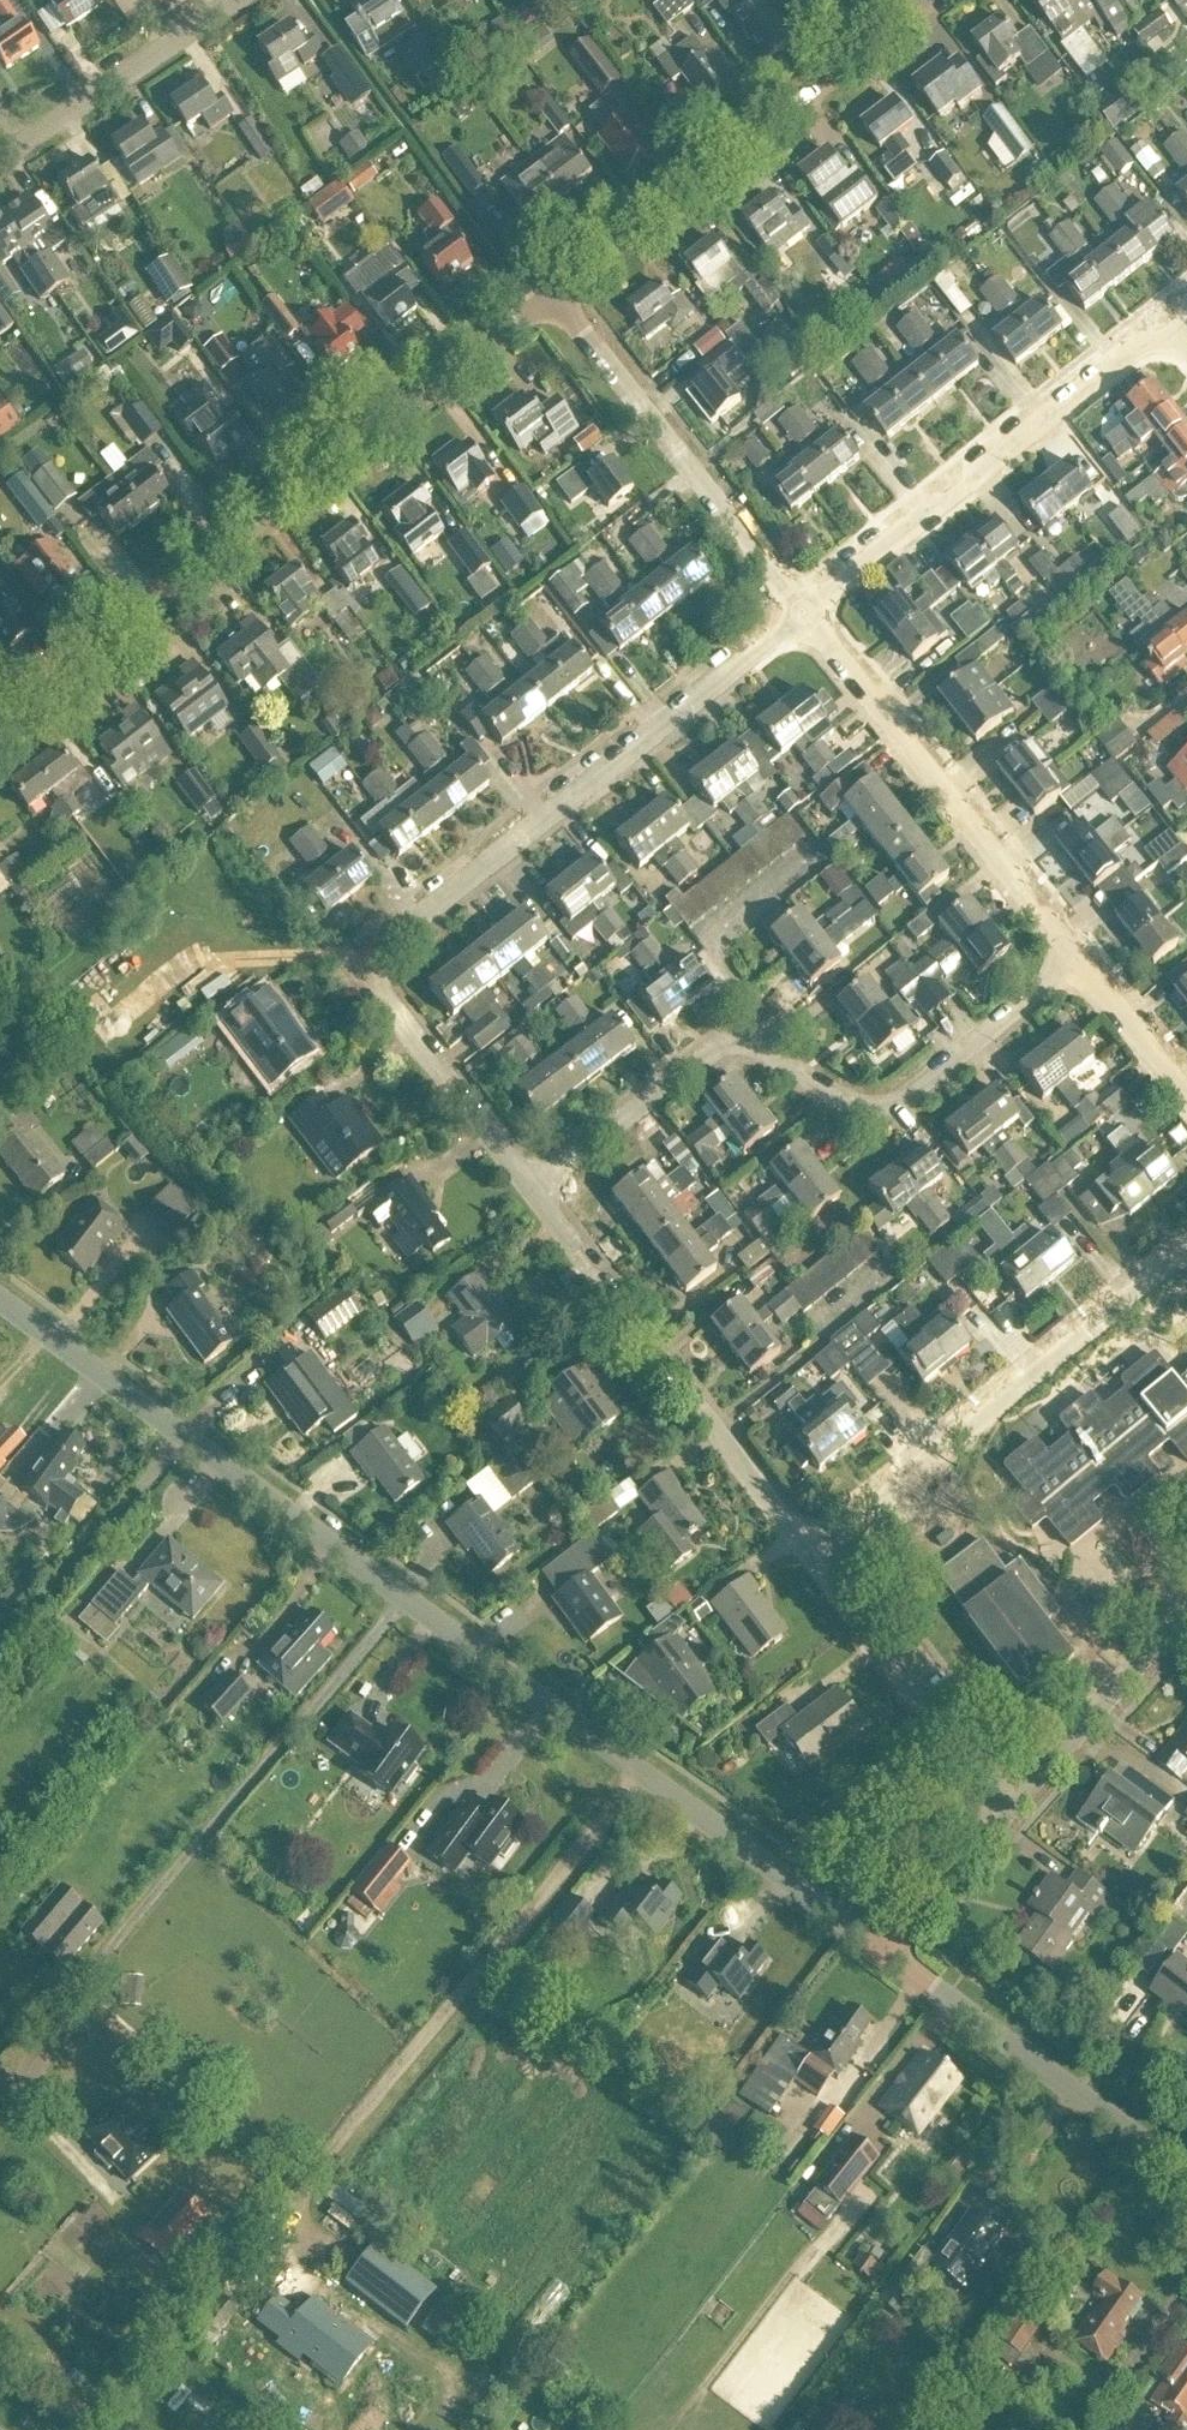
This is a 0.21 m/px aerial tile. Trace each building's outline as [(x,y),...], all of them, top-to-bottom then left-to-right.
[(69,33),(100,12),(92,0),(47,0),(69,33)] [(392,32),(394,35),(402,36),(412,29),(394,0),(374,0),(356,12),(366,28),(354,36),(369,60),(383,51),(377,42),(392,32)] [(689,0),(669,0),(655,10),(669,29),(696,9),(689,0)] [(730,21),(734,18),(770,65),(796,45),(771,11),(778,6),(774,0),(722,0),(717,4),(730,21)] [(827,21),(854,0),(811,0),(827,21)] [(1032,1),(1067,47),(1071,53),(1068,56),(1087,80),(1108,65),(1084,34),(1086,33),(1061,0),(1033,0),(1032,1)] [(1086,33),(1103,19),(1120,41),(1133,31),(1110,0),(1094,0),(1092,1),(1091,0),(1061,0),(1086,33)] [(1118,7),(1135,29),(1147,20),(1132,0),(1127,0),(1118,7)] [(40,53),(9,6),(0,11),(0,28),(6,37),(0,41),(0,61),(9,74),(40,53)] [(1133,32),(1144,48),(1172,27),(1161,12),(1133,32)] [(1004,22),(976,44),(988,59),(980,65),(1000,90),(1011,82),(1006,76),(1023,62),(1031,72),(1043,63),(1056,80),(1065,74),(1051,56),(1032,32),(1019,42),(1004,22)] [(306,67),(323,57),(312,40),(301,47),(289,29),(260,48),(275,71),(269,75),(278,88),(299,74),(292,62),(300,57),(306,67)] [(409,51),(435,89),(457,74),(432,36),(409,51)] [(734,92),(697,41),(661,67),(676,86),(686,79),(709,111),(734,92)] [(593,42),(571,58),(602,99),(624,83),(593,42)] [(661,66),(675,56),(666,44),(652,54),(661,66)] [(339,53),(322,66),(335,83),(329,87),(351,116),(371,101),(339,53)] [(917,89),(934,111),(943,123),(960,110),(963,114),(985,97),(961,67),(951,75),(945,68),(917,89)] [(200,87),(172,107),(188,131),(204,121),(212,133),(233,118),(221,100),(213,106),(200,87)] [(393,95),(405,111),(411,107),(399,90),(393,95)] [(610,138),(605,141),(629,173),(656,153),(614,97),(592,114),(610,138)] [(572,129),(550,101),(541,108),(548,116),(545,119),(560,138),(572,129)] [(899,165),(912,154),(901,139),(915,129),(897,105),(866,129),(884,153),(888,150),(899,165)] [(1003,108),(983,123),(1016,168),(1037,153),(1003,108)] [(252,121),(238,129),(260,164),(273,155),(252,121)] [(143,127),(113,146),(128,169),(125,170),(138,190),(162,174),(163,177),(182,165),(163,137),(153,143),(143,127)] [(338,148),(348,162),(367,148),(357,134),(338,148)] [(1175,144),(1186,159),(1186,139),(1185,136),(1175,144)] [(535,163),(563,200),(594,177),(566,139),(535,163)] [(1117,143),(1101,155),(1120,179),(1136,167),(1117,143)] [(1132,154),(1154,183),(1167,173),(1144,144),(1132,154)] [(1185,176),(1186,174),(1186,159),(1175,144),(1166,151),(1185,176)] [(458,150),(444,161),(466,190),(473,200),(488,189),(480,179),(458,150)] [(1062,153),(1050,162),(1057,171),(1069,163),(1062,153)] [(964,177),(946,154),(931,166),(949,189),(964,177)] [(831,156),(803,178),(831,215),(827,218),(827,222),(838,237),(844,232),(845,233),(880,206),(854,172),(848,177),(831,156)] [(59,183),(77,211),(73,214),(83,231),(118,208),(110,195),(111,195),(90,163),(59,183)] [(563,200),(535,163),(505,186),(524,212),(521,214),(528,224),(531,222),(532,224),(563,200)] [(343,183),(354,197),(377,179),(366,165),(343,183)] [(317,181),(301,193),(307,201),(323,189),(317,181)] [(330,222),(355,204),(339,183),(315,200),(330,222)] [(1093,203),(1103,215),(1121,201),(1111,189),(1093,203)] [(1177,196),(1186,209),(1186,189),(1177,196)] [(746,221),(774,257),(787,247),(777,234),(783,229),(794,244),(812,231),(797,211),(788,218),(774,200),(746,221)] [(919,255),(928,248),(892,200),(877,212),(894,235),(900,230),(919,255)] [(1121,201),(1103,215),(1113,228),(1124,220),(1131,214),(1121,201)] [(51,234),(30,203),(5,220),(56,295),(70,285),(51,257),(66,246),(56,231),(51,234)] [(449,239),(445,233),(453,226),(437,205),(420,218),(435,238),(430,242),(437,250),(421,262),(444,292),(473,269),(450,239),(449,239)] [(1131,214),(1124,220),(1132,232),(1132,233),(1153,259),(1175,241),(1147,205),(1132,216),(1131,214)] [(14,262),(43,304),(56,295),(5,220),(0,223),(0,265),(3,270),(14,262)] [(986,225),(978,230),(983,236),(990,231),(986,225)] [(1130,277),(1109,251),(1088,267),(1080,256),(1089,249),(1070,225),(1059,234),(1107,295),(1130,277)] [(252,251),(236,226),(224,233),(227,258),(231,265),(252,251)] [(978,230),(968,238),(972,244),(983,236),(978,230)] [(1132,233),(1109,251),(1130,277),(1153,259),(1132,233)] [(1084,313),(1107,295),(1059,234),(1051,240),(1078,275),(1063,287),(1084,313)] [(849,265),(827,236),(816,244),(829,262),(834,258),(842,270),(849,265)] [(717,244),(689,265),(706,287),(700,292),(712,307),(736,288),(737,289),(743,296),(746,294),(765,317),(773,311),(757,290),(759,288),(757,285),(762,282),(756,275),(741,255),(731,262),(717,244)] [(388,250),(345,283),(356,298),(361,294),(390,333),(416,313),(400,291),(412,282),(397,261),(388,250)] [(145,275),(166,308),(192,291),(171,259),(145,275)] [(901,263),(880,278),(895,299),(916,283),(901,263)] [(934,282),(946,298),(959,288),(947,272),(934,282)] [(19,298),(4,273),(0,275),(0,301),(4,308),(19,298)] [(773,311),(776,309),(782,317),(791,310),(784,302),(788,299),(772,279),(759,288),(757,290),(773,311)] [(990,289),(1038,350),(1062,331),(1041,305),(1019,322),(1012,312),(1021,305),(1002,280),(990,289)] [(631,310),(644,327),(640,330),(649,342),(665,330),(658,321),(664,316),(675,331),(696,316),(683,298),(675,304),(662,287),(631,310)] [(1038,350),(990,289),(982,296),(1001,320),(1001,319),(1010,330),(994,342),(1015,368),(1038,350)] [(285,344),(300,333),(274,299),(259,311),(285,344)] [(195,302),(180,314),(186,321),(188,319),(192,324),(199,319),(201,310),(195,302)] [(14,328),(0,307),(0,337),(14,328)] [(321,348),(315,353),(333,377),(360,357),(350,343),(364,333),(348,311),(313,337),(321,348)] [(907,323),(927,348),(937,340),(918,315),(907,323)] [(172,316),(144,338),(159,356),(172,346),(180,355),(194,344),(172,316)] [(927,348),(907,323),(897,331),(917,356),(927,348)] [(726,342),(732,348),(747,368),(763,352),(744,327),(726,342)] [(715,330),(692,348),(704,363),(727,345),(715,330)] [(101,343),(97,346),(107,359),(111,356),(112,357),(124,348),(112,332),(100,341),(101,343)] [(202,352),(220,375),(240,361),(222,337),(202,352)] [(275,421),(302,401),(284,377),(294,370),(272,340),(252,355),(263,371),(243,386),(254,400),(258,397),(275,421)] [(934,359),(955,386),(978,368),(957,341),(934,359)] [(727,383),(747,368),(732,348),(705,369),(714,381),(693,397),(715,426),(744,405),(727,383)] [(872,351),(862,359),(881,384),(891,376),(872,351)] [(81,357),(56,374),(66,388),(90,371),(81,357)] [(871,392),(881,384),(862,359),(852,367),(871,392)] [(934,359),(911,377),(932,404),(955,386),(934,359)] [(114,383),(123,376),(115,365),(106,373),(114,383)] [(1136,400),(1151,388),(1142,376),(1140,378),(1127,388),(1136,400)] [(911,377),(888,395),(909,422),(932,404),(911,377)] [(1110,447),(1115,454),(1172,410),(1154,387),(1129,407),(1139,419),(1122,433),(1112,421),(1101,430),(1112,445),(1110,447)] [(197,441),(217,467),(248,443),(228,415),(227,416),(206,388),(192,399),(198,406),(177,422),(193,444),(197,441)] [(886,440),(909,422),(888,395),(865,413),(886,440)] [(528,401),(517,409),(512,402),(492,417),(521,455),(535,444),(546,458),(578,433),(556,404),(540,416),(528,401)] [(25,426),(12,402),(0,409),(0,440),(25,426)] [(143,447),(162,432),(142,405),(114,426),(131,449),(139,443),(143,447)] [(777,425),(787,437),(805,423),(796,410),(777,425)] [(1165,453),(1186,436),(1186,429),(1172,410),(1115,454),(1123,463),(1136,453),(1139,456),(1156,442),(1165,453)] [(836,479),(815,453),(807,443),(815,436),(805,423),(787,437),(805,460),(792,471),(813,497),(836,479)] [(573,445),(582,457),(602,442),(592,430),(573,445)] [(815,453),(836,479),(859,461),(838,435),(815,453)] [(1165,453),(1175,465),(1156,479),(1158,481),(1136,498),(1143,507),(1151,500),(1186,471),(1186,436),(1165,453)] [(743,455),(758,474),(772,463),(757,443),(743,455)] [(451,450),(433,464),(438,471),(448,484),(443,488),(452,501),(470,488),(476,496),(482,491),(494,483),(483,468),(484,467),(469,447),(456,457),(451,450)] [(26,461),(37,476),(49,468),(38,453),(26,461)] [(130,469),(115,481),(146,522),(162,510),(160,508),(171,499),(153,475),(160,470),(149,455),(130,469)] [(611,464),(588,481),(580,470),(557,487),(572,507),(594,490),(609,511),(633,493),(611,464)] [(76,499),(51,467),(31,482),(56,514),(76,499)] [(1046,486),(1068,515),(1093,495),(1070,467),(1046,486)] [(790,516),(813,497),(792,471),(769,489),(790,516)] [(1151,500),(1158,508),(1171,498),(1174,502),(1186,492),(1186,471),(1151,500)] [(6,488),(15,500),(30,488),(21,477),(6,488)] [(130,535),(146,522),(115,481),(80,507),(92,522),(99,517),(117,541),(128,533),(130,535)] [(1043,534),(1068,515),(1046,486),(1020,506),(1043,534)] [(429,507),(415,489),(384,512),(400,532),(394,537),(412,560),(442,536),(423,511),(429,507)] [(499,506),(519,532),(542,515),(523,489),(499,506)] [(55,520),(32,491),(17,503),(39,532),(55,520)] [(1144,538),(1123,512),(1109,523),(1130,549),(1144,538)] [(994,573),(995,572),(1008,589),(1020,580),(1007,563),(1020,553),(997,524),(971,544),(994,573)] [(322,549),(337,568),(332,572),(347,592),(381,565),(365,545),(367,544),(352,525),(322,549)] [(638,539),(686,599),(709,581),(688,554),(675,565),(649,531),(638,539)] [(490,567),(465,534),(446,548),(472,581),(490,567)] [(1165,537),(1159,542),(1166,552),(1176,544),(1172,538),(1165,537)] [(686,599),(638,539),(630,546),(657,580),(642,591),(663,617),(686,599)] [(52,544),(18,570),(41,601),(48,596),(61,614),(85,595),(73,578),(76,576),(52,544)] [(969,592),(994,573),(971,544),(946,564),(969,592)] [(1128,562),(1135,571),(1151,558),(1143,548),(1128,562)] [(512,553),(499,563),(508,576),(522,566),(512,553)] [(1047,583),(1057,575),(1042,556),(1031,565),(1047,583)] [(1079,558),(1057,575),(1074,596),(1096,579),(1079,558)] [(386,576),(401,595),(414,585),(399,566),(386,576)] [(642,591),(630,601),(603,567),(592,575),(641,636),(663,617),(642,591)] [(265,592),(280,611),(275,615),(289,633),(312,615),(310,613),(321,605),(311,591),(312,590),(296,569),(265,592)] [(548,587),(574,619),(588,608),(579,597),(587,591),(570,569),(548,587)] [(618,654),(641,636),(592,575),(585,581),(612,615),(597,627),(618,654)] [(1064,605),(1074,596),(1057,575),(1047,583),(1064,605)] [(911,612),(902,599),(876,620),(894,642),(919,621),(920,622),(939,607),(938,607),(949,598),(932,576),(920,585),(930,597),(911,612)] [(1107,590),(1127,616),(1136,609),(1151,627),(1135,640),(1145,653),(1146,653),(1155,664),(1147,669),(1164,690),(1183,674),(1179,669),(1186,662),(1186,658),(1144,603),(1123,577),(1107,590)] [(1019,581),(1009,589),(1015,597),(1025,589),(1019,581)] [(345,594),(339,598),(353,617),(359,613),(345,594)] [(339,598),(337,595),(322,606),(351,645),(365,635),(352,618),(353,617),(339,598)] [(6,655),(34,634),(6,596),(0,600),(0,646),(6,655)] [(1181,626),(1166,606),(1163,609),(1153,596),(1144,603),(1186,658),(1186,620),(1181,626)] [(1022,605),(1008,616),(1014,624),(1028,614),(1022,605)] [(565,608),(552,616),(564,635),(577,627),(565,608)] [(960,632),(969,643),(992,625),(982,613),(960,632)] [(1019,644),(1040,627),(1032,616),(1010,633),(1019,644)] [(321,688),(303,663),(289,674),(277,658),(279,657),(252,621),(241,629),(247,637),(219,657),(241,686),(252,678),(264,694),(280,682),(297,706),(321,688)] [(912,665),(938,645),(920,622),(919,621),(894,642),(912,665)] [(521,632),(511,639),(519,650),(538,635),(530,625),(521,632)] [(1004,625),(997,631),(1003,638),(1010,633),(1004,625)] [(997,631),(973,650),(983,662),(1006,643),(1003,638),(997,631)] [(538,635),(519,650),(529,663),(538,655),(539,655),(548,648),(538,635)] [(548,648),(539,655),(548,666),(569,692),(591,674),(571,648),(557,659),(548,648)] [(411,657),(398,666),(404,675),(417,666),(411,657)] [(483,659),(464,674),(474,687),(493,672),(483,659)] [(159,701),(190,741),(228,712),(192,666),(181,674),(186,681),(159,701)] [(539,673),(525,684),(546,710),(569,692),(548,666),(539,673)] [(979,668),(965,679),(940,699),(958,722),(997,691),(979,668)] [(473,711),(461,720),(480,744),(490,736),(499,747),(523,729),(493,691),(502,684),(493,672),(474,687),(493,710),(480,720),(473,711)] [(377,682),(385,692),(397,684),(389,673),(377,682)] [(502,684),(493,691),(523,729),(546,710),(525,684),(524,685),(511,695),(502,684)] [(1032,705),(1041,717),(1062,700),(1053,688),(1032,705)] [(997,691),(958,722),(976,745),(1016,713),(998,690),(997,691)] [(827,771),(834,779),(843,771),(822,744),(834,735),(824,723),(826,722),(801,692),(779,710),(827,771)] [(1071,711),(1062,700),(1041,717),(1051,728),(1071,711)] [(781,758),(795,747),(804,759),(802,760),(817,779),(827,771),(779,710),(756,728),(781,758)] [(104,764),(118,783),(123,790),(150,769),(151,772),(171,757),(135,711),(123,720),(127,725),(100,747),(110,760),(104,764)] [(1151,735),(1161,748),(1186,729),(1186,719),(1181,712),(1151,735)] [(1108,751),(1129,735),(1118,721),(1097,737),(1108,751)] [(409,732),(416,741),(424,735),(416,725),(409,732)] [(289,773),(256,729),(238,743),(262,775),(268,771),(279,785),(291,776),(289,773)] [(424,735),(416,742),(466,805),(489,787),(467,760),(453,772),(424,735)] [(1129,735),(1108,751),(1117,763),(1138,747),(1129,735)] [(421,797),(442,824),(466,805),(416,742),(406,750),(425,774),(419,779),(429,791),(421,797)] [(999,773),(1017,796),(1054,767),(1037,745),(1025,754),(1024,753),(999,773)] [(744,788),(757,777),(764,787),(777,778),(757,752),(745,761),(734,746),(711,764),(760,825),(770,817),(755,799),(754,800),(744,788)] [(53,795),(61,805),(73,821),(83,813),(71,797),(71,791),(66,784),(76,776),(58,753),(35,772),(53,795)] [(323,786),(343,771),(329,753),(313,766),(316,771),(313,773),(323,786)] [(1167,793),(1159,783),(1149,791),(1165,813),(1174,807),(1186,796),(1186,758),(1169,772),(1178,784),(1167,793)] [(1092,780),(1100,790),(1122,772),(1114,762),(1092,780)] [(713,812),(721,806),(730,817),(733,814),(749,834),(760,825),(711,764),(689,782),(713,812)] [(1055,768),(1054,767),(1017,796),(1035,819),(1061,799),(1044,778),(1055,768)] [(370,798),(389,784),(379,771),(361,786),(370,798)] [(29,813),(53,795),(35,772),(11,790),(29,813)] [(1135,787),(1122,772),(1100,790),(1113,805),(1135,787)] [(197,773),(176,788),(197,818),(202,814),(208,821),(223,810),(197,773)] [(830,817),(844,807),(856,822),(827,844),(833,852),(892,806),(873,781),(858,793),(848,780),(819,803),(830,817)] [(389,784),(370,798),(389,822),(375,833),(397,860),(420,841),(390,804),(399,796),(389,784)] [(800,807),(789,794),(777,803),(788,817),(800,807)] [(420,841),(442,824),(421,797),(408,807),(399,796),(390,804),(420,841)] [(1174,807),(1181,815),(1186,810),(1186,796),(1174,807)] [(686,854),(676,842),(689,831),(694,837),(706,827),(690,806),(678,815),(666,800),(641,820),(665,850),(689,881),(699,873),(685,856),(686,854)] [(63,829),(73,821),(61,805),(51,813),(63,829)] [(851,841),(863,831),(880,854),(910,830),(892,806),(833,852),(840,862),(857,849),(851,841)] [(774,829),(792,852),(806,841),(788,819),(774,829)] [(665,850),(641,820),(615,840),(639,871),(655,858),(664,870),(663,871),(679,890),(689,881),(665,850)] [(1116,824),(1094,841),(1084,827),(1059,847),(1077,871),(1124,833),(1116,824)] [(309,829),(298,838),(319,863),(329,855),(309,829)] [(763,838),(781,861),(792,852),(774,829),(763,838)] [(899,877),(929,854),(910,830),(880,854),(899,877)] [(1124,833),(1077,871),(1096,894),(1121,874),(1110,861),(1132,844),(1124,833)] [(1151,853),(1160,865),(1183,847),(1174,836),(1151,853)] [(309,871),(319,863),(298,838),(288,846),(309,871)] [(771,869),(781,861),(763,838),(752,847),(771,869)] [(760,878),(771,869),(752,847),(742,855),(760,878)] [(1183,847),(1160,865),(1169,877),(1186,864),(1186,853),(1183,847)] [(326,872),(347,899),(370,881),(349,854),(326,872)] [(896,899),(909,890),(926,912),(940,901),(932,891),(948,878),(929,854),(899,877),(900,879),(888,888),(887,887),(870,900),(877,910),(894,897),(896,899)] [(748,887),(760,878),(742,855),(730,864),(748,887)] [(568,878),(617,938),(627,930),(612,912),(611,913),(602,902),(615,892),(621,899),(633,890),(615,867),(604,876),(591,859),(568,878)] [(16,860),(7,867),(20,885),(30,877),(16,860)] [(737,896),(748,887),(730,864),(720,873),(737,896)] [(20,885),(7,867),(0,873),(0,879),(10,893),(20,885)] [(324,917),(347,899),(326,872),(303,890),(324,917)] [(726,905),(737,896),(720,873),(708,882),(726,905)] [(546,895),(568,922),(560,928),(573,944),(592,929),(606,946),(617,938),(568,878),(546,895)] [(865,893),(870,900),(887,887),(882,880),(865,893)] [(714,914),(726,905),(708,882),(697,891),(714,914)] [(702,924),(714,914),(697,891),(684,901),(702,924)] [(843,907),(814,930),(800,912),(769,936),(789,962),(821,938),(821,939),(831,931),(831,930),(865,904),(856,891),(840,903),(843,907)] [(665,902),(670,909),(681,900),(676,894),(665,902)] [(702,924),(684,901),(672,911),(690,934),(702,924)] [(927,957),(929,959),(923,964),(911,973),(918,983),(989,928),(969,902),(938,927),(948,940),(927,957)] [(1137,945),(1162,925),(1143,902),(1118,922),(1137,945)] [(500,932),(548,991),(556,985),(532,955),(548,942),(524,912),(500,932)] [(934,930),(924,918),(907,932),(916,944),(934,930)] [(1180,948),(1162,925),(1137,945),(1155,968),(1180,948)] [(939,984),(945,980),(947,982),(968,966),(978,978),(1009,954),(989,928),(918,983),(940,1010),(951,1001),(939,984)] [(476,951),(500,981),(513,970),(524,984),(526,983),(539,999),(548,991),(500,932),(476,951)] [(689,959),(673,971),(653,942),(651,943),(645,934),(635,941),(656,969),(663,978),(687,1009),(713,990),(689,959)] [(561,938),(549,948),(564,967),(576,958),(561,938)] [(821,938),(789,962),(809,988),(840,964),(821,939),(821,938)] [(645,977),(656,969),(635,941),(625,948),(645,977)] [(619,964),(630,957),(625,949),(614,956),(619,964)] [(453,969),(505,1035),(513,1029),(496,1007),(498,1005),(487,991),(500,981),(476,951),(453,969)] [(899,998),(918,983),(911,973),(910,974),(902,964),(885,977),(893,988),(892,989),(899,998)] [(10,979),(0,966),(0,987),(10,979)] [(505,1035),(453,969),(429,988),(453,1018),(462,1011),(476,1029),(466,1037),(481,1056),(506,1036),(505,1035)] [(661,1029),(687,1009),(663,978),(656,969),(645,977),(652,987),(637,998),(661,1029)] [(594,970),(583,979),(592,990),(603,981),(594,970)] [(856,1031),(887,1007),(867,982),(836,1006),(856,1031)] [(900,999),(888,1009),(887,1007),(856,1031),(877,1058),(907,1034),(919,1024),(908,1010),(915,1005),(926,1020),(940,1010),(918,983),(899,998),(900,999)] [(556,986),(548,992),(555,1001),(563,994),(556,986)] [(1186,1009),(1186,989),(1172,1001),(1181,1013),(1186,1009)] [(273,1088),(313,1057),(265,993),(224,1024),(273,1088)] [(565,1007),(611,1067),(634,1050),(610,1018),(596,1029),(589,1020),(590,1020),(576,1000),(565,1007)] [(611,1067),(565,1007),(555,1014),(577,1044),(562,1055),(585,1086),(611,1067)] [(169,1068),(206,1048),(197,1030),(159,1051),(169,1068)] [(1067,1083),(1068,1082),(1093,1063),(1069,1032),(1043,1052),(1067,1083)] [(562,1055),(537,1074),(528,1062),(537,1055),(523,1036),(513,1044),(559,1106),(585,1086),(562,1055)] [(537,1123),(559,1106),(513,1044),(492,1059),(501,1071),(512,1062),(527,1081),(513,1092),(537,1123)] [(16,1047),(1,1060),(18,1080),(33,1067),(16,1047)] [(1014,1068),(1018,1072),(1042,1103),(1056,1092),(1074,1114),(1075,1113),(1090,1132),(1100,1124),(1085,1105),(1068,1082),(1067,1083),(1043,1052),(1033,1060),(1030,1055),(1014,1068)] [(692,1152),(754,1105),(734,1079),(703,1103),(717,1121),(686,1144),(692,1152)] [(1095,1097),(1085,1105),(1100,1124),(1126,1104),(1115,1089),(1099,1102),(1095,1097)] [(1012,1145),(1003,1134),(1018,1122),(1025,1130),(1034,1124),(1017,1102),(1008,1109),(994,1090),(968,1111),(993,1142),(993,1141),(1002,1153),(1012,1145)] [(337,1182),(383,1147),(347,1101),(332,1112),(321,1098),(290,1121),(337,1182)] [(714,1155),(732,1141),(742,1155),(774,1131),(754,1105),(692,1152),(709,1175),(722,1166),(714,1155)] [(61,1175),(22,1128),(27,1124),(15,1109),(0,1121),(0,1139),(3,1143),(0,1145),(0,1158),(33,1199),(61,1175)] [(943,1131),(955,1147),(947,1153),(959,1168),(981,1152),(989,1162),(992,1160),(1006,1180),(1016,1172),(1001,1153),(1002,1153),(993,1141),(993,1142),(968,1111),(943,1131)] [(92,1128),(71,1147),(93,1173),(114,1154),(92,1128)] [(1151,1152),(1143,1159),(1121,1132),(1106,1144),(1122,1164),(1152,1201),(1176,1182),(1151,1152)] [(1017,1172),(1026,1183),(1035,1176),(1012,1145),(1002,1153),(1001,1153),(1016,1172),(1017,1172)] [(763,1179),(770,1174),(777,1182),(754,1201),(757,1206),(762,1202),(770,1212),(771,1213),(788,1198),(819,1174),(800,1148),(784,1160),(779,1154),(757,1171),(763,1179)] [(962,1238),(928,1193),(943,1180),(919,1149),(893,1170),(942,1231),(941,1232),(952,1246),(962,1238)] [(1051,1170),(1051,1171),(1067,1190),(1079,1182),(1073,1175),(1082,1168),(1072,1155),(1051,1170)] [(1115,1182),(1106,1189),(1102,1185),(1090,1195),(1110,1219),(1121,1210),(1129,1220),(1152,1201),(1122,1164),(1109,1174),(1115,1182)] [(1049,1167),(1037,1176),(1056,1199),(1067,1190),(1051,1171),(1051,1170),(1049,1167)] [(896,1223),(893,1220),(906,1210),(916,1223),(918,1222),(931,1240),(941,1232),(942,1231),(893,1170),(868,1190),(880,1205),(864,1217),(878,1237),(896,1223)] [(683,1171),(655,1191),(642,1174),(611,1197),(630,1222),(688,1177),(683,1171)] [(1017,1172),(1004,1182),(1012,1193),(1025,1183),(1017,1172)] [(788,1198),(798,1209),(808,1223),(839,1200),(819,1174),(788,1198)] [(1044,1208),(1056,1199),(1037,1176),(1036,1177),(1035,1176),(1026,1183),(1044,1208)] [(696,1188),(688,1177),(630,1222),(648,1246),(679,1222),(669,1209),(696,1188)] [(417,1256),(415,1254),(427,1246),(434,1256),(451,1243),(427,1211),(432,1207),(419,1190),(417,1191),(409,1180),(366,1213),(379,1231),(391,1222),(402,1237),(393,1244),(408,1264),(417,1256)] [(171,1185),(147,1216),(175,1238),(200,1207),(171,1185)] [(991,1190),(978,1200),(989,1214),(1001,1204),(991,1190)] [(1054,1231),(1074,1214),(1060,1196),(1039,1213),(1054,1231)] [(110,1245),(124,1227),(88,1200),(76,1216),(82,1221),(73,1232),(67,1228),(55,1244),(61,1248),(55,1255),(82,1276),(107,1243),(110,1245)] [(743,1216),(751,1226),(770,1212),(762,1202),(757,1206),(743,1216)] [(333,1236),(357,1217),(348,1205),(324,1224),(333,1236)] [(751,1226),(759,1238),(778,1224),(771,1213),(770,1212),(751,1226)] [(720,1219),(692,1240),(679,1222),(648,1246),(666,1270),(725,1225),(720,1219)] [(725,1225),(666,1270),(685,1294),(716,1271),(706,1258),(717,1250),(715,1248),(733,1235),(725,1225)] [(253,1227),(250,1232),(251,1238),(256,1242),(263,1240),(266,1235),(265,1229),(260,1226),(253,1227)] [(863,1230),(851,1240),(869,1262),(881,1253),(863,1230)] [(1012,1240),(1049,1285),(1072,1266),(1048,1236),(1037,1245),(1025,1230),(1012,1240)] [(773,1244),(768,1237),(736,1260),(747,1275),(772,1256),(766,1249),(773,1244)] [(1049,1285),(1012,1240),(1011,1239),(984,1260),(1000,1280),(1004,1277),(1025,1304),(1049,1285)] [(859,1271),(869,1262),(851,1240),(840,1249),(859,1271)] [(938,1255),(958,1279),(968,1270),(948,1246),(938,1255)] [(847,1280),(859,1271),(840,1249),(829,1258),(847,1280)] [(947,1288),(958,1279),(938,1255),(927,1264),(947,1288)] [(836,1289),(847,1280),(829,1258),(818,1267),(836,1289)] [(753,1292),(781,1271),(773,1261),(745,1282),(753,1292)] [(825,1298),(836,1289),(818,1267),(807,1276),(825,1298)] [(205,1367),(236,1344),(199,1293),(205,1289),(193,1273),(165,1294),(176,1308),(166,1316),(205,1367)] [(474,1358),(517,1327),(487,1289),(491,1286),(482,1275),(449,1299),(466,1321),(453,1331),(474,1358)] [(814,1308),(825,1298),(807,1276),(796,1285),(814,1308)] [(784,1294),(792,1304),(799,1313),(802,1317),(814,1308),(796,1285),(784,1294)] [(324,1345),(360,1315),(343,1294),(307,1323),(324,1345)] [(792,1304),(784,1294),(766,1309),(767,1310),(754,1320),(741,1303),(710,1327),(730,1352),(761,1328),(774,1318),(792,1304)] [(792,1304),(774,1318),(781,1327),(799,1313),(792,1304)] [(438,1334),(416,1306),(394,1323),(416,1351),(438,1334)] [(903,1317),(945,1369),(968,1350),(944,1321),(930,1333),(912,1310),(903,1317)] [(865,1314),(840,1334),(878,1380),(889,1371),(865,1342),(879,1331),(865,1314)] [(892,1326),(910,1348),(898,1358),(922,1388),(945,1369),(903,1317),(892,1326)] [(781,1355),(761,1328),(730,1352),(749,1378),(781,1355)] [(867,1389),(878,1380),(840,1334),(828,1344),(832,1348),(813,1363),(830,1383),(850,1367),(867,1389)] [(267,1389),(304,1438),(323,1423),(334,1437),(357,1419),(310,1357),(302,1362),(291,1347),(265,1367),(276,1382),(267,1389)] [(1004,1470),(1028,1500),(1014,1512),(1031,1532),(1045,1521),(1069,1550),(1070,1551),(1099,1527),(1085,1511),(1113,1488),(1126,1504),(1155,1480),(1141,1464),(1167,1443),(1168,1442),(1186,1465),(1186,1379),(1175,1389),(1168,1381),(1151,1360),(1120,1385),(1127,1393),(1101,1415),(1089,1400),(1060,1424),(1072,1439),(1045,1461),(1033,1446),(1004,1470)] [(587,1367),(556,1390),(550,1395),(554,1401),(544,1408),(573,1446),(589,1433),(594,1440),(622,1419),(594,1381),(596,1379),(587,1367)] [(787,1389),(769,1403),(779,1415),(797,1401),(787,1389)] [(784,1451),(800,1471),(811,1462),(819,1471),(841,1453),(806,1409),(799,1400),(788,1409),(806,1433),(784,1451)] [(510,1402),(485,1422),(502,1444),(527,1424),(510,1402)] [(841,1404),(830,1414),(828,1411),(825,1413),(815,1402),(806,1409),(841,1453),(865,1434),(841,1404)] [(358,1427),(342,1440),(349,1450),(366,1437),(358,1427)] [(424,1484),(412,1468),(423,1459),(408,1438),(396,1447),(384,1431),(350,1457),(360,1470),(365,1466),(395,1506),(424,1484)] [(50,1450),(20,1492),(47,1511),(49,1507),(68,1521),(84,1499),(72,1490),(76,1486),(69,1481),(78,1470),(75,1467),(86,1452),(64,1436),(53,1451),(50,1450)] [(511,1453),(486,1471),(510,1503),(535,1485),(511,1453)] [(639,1499),(657,1522),(641,1534),(670,1572),(693,1554),(684,1543),(705,1527),(676,1490),(680,1487),(671,1475),(639,1499)] [(28,1499),(8,1483),(0,1493),(0,1537),(17,1535),(35,1523),(19,1511),(28,1499)] [(574,1521),(587,1538),(619,1514),(606,1497),(574,1521)] [(446,1529),(456,1541),(461,1537),(490,1576),(519,1554),(481,1503),(446,1529)] [(589,1577),(610,1561),(587,1541),(541,1576),(542,1577),(545,1574),(561,1596),(553,1602),(586,1644),(620,1618),(589,1577)] [(1005,1544),(991,1555),(945,1589),(929,1601),(935,1609),(996,1690),(1003,1685),(1009,1680),(1022,1671),(1029,1680),(1064,1653),(1070,1649),(1087,1636),(1029,1560),(1022,1565),(1020,1562),(1006,1543),(1005,1544)] [(169,1544),(134,1586),(120,1575),(92,1608),(117,1629),(151,1588),(193,1623),(222,1588),(169,1544)] [(751,1659),(784,1634),(755,1595),(759,1592),(749,1579),(712,1607),(751,1659)] [(664,1598),(676,1614),(684,1608),(692,1603),(679,1586),(664,1598)] [(1103,1590),(1092,1600),(1104,1614),(1115,1604),(1103,1590)] [(699,1625),(711,1616),(700,1602),(688,1611),(699,1625)] [(107,1647),(120,1632),(92,1608),(79,1623),(107,1647)] [(319,1650),(333,1635),(311,1615),(293,1636),(288,1632),(258,1666),(289,1693),(296,1699),(330,1660),(319,1650)] [(680,1727),(689,1715),(717,1694),(674,1638),(683,1627),(673,1619),(637,1647),(648,1656),(634,1668),(636,1671),(626,1685),(680,1727)] [(80,1653),(68,1668),(77,1675),(89,1660),(80,1653)] [(229,1674),(198,1707),(221,1728),(252,1695),(229,1674)] [(835,1694),(797,1722),(787,1709),(755,1732),(768,1749),(784,1737),(808,1770),(862,1729),(835,1694)] [(413,1768),(423,1755),(415,1749),(418,1746),(402,1734),(399,1737),(392,1732),(383,1743),(350,1719),(331,1746),(363,1770),(360,1776),(390,1798),(401,1784),(407,1788),(418,1772),(413,1768)] [(1158,1765),(1182,1782),(1186,1775),(1186,1724),(1158,1765)] [(1124,1851),(1130,1844),(1138,1851),(1173,1805),(1136,1777),(1127,1789),(1111,1778),(1080,1819),(1100,1834),(1099,1835),(1101,1837),(1102,1836),(1124,1851)] [(510,1843),(522,1827),(514,1822),(516,1818),(501,1807),(499,1810),(491,1805),(479,1821),(465,1811),(430,1857),(455,1875),(467,1859),(474,1858),(490,1870),(499,1858),(505,1862),(516,1847),(510,1843)] [(388,1847),(353,1892),(373,1908),(409,1863),(388,1847)] [(1074,1940),(1091,1919),(1098,1924),(1114,1901),(1078,1874),(1068,1889),(1052,1878),(1030,1909),(1040,1917),(1018,1947),(1054,1973),(1076,1941),(1074,1940)] [(673,1919),(671,1917),(683,1902),(663,1886),(653,1898),(633,1882),(602,1922),(624,1940),(636,1926),(655,1941),(673,1919)] [(62,1971),(65,1973),(104,1927),(60,1889),(20,1936),(32,1946),(62,1971)] [(594,1916),(570,1897),(548,1925),(552,1928),(548,1933),(564,1945),(568,1940),(573,1944),(594,1916)] [(335,1934),(335,1943),(341,1950),(350,1950),(357,1944),(357,1935),(351,1928),(352,1917),(343,1916),(342,1927),(335,1934)] [(1137,1970),(1149,1978),(1174,1944),(1180,1948),(1186,1939),(1186,1934),(1172,1923),(1137,1970)] [(754,1980),(767,1964),(747,1948),(737,1960),(718,1945),(686,1984),(708,2001),(720,1986),(740,2003),(757,1982),(754,1980)] [(1177,1959),(1152,1993),(1171,2007),(1173,2004),(1186,2015),(1186,1966),(1177,1959)] [(848,2009),(834,2028),(831,2025),(807,2057),(782,2039),(739,2095),(770,2118),(796,2083),(817,2099),(834,2077),(838,2080),(862,2047),(858,2044),(871,2026),(848,2009)] [(962,2084),(931,2059),(930,2060),(924,2055),(881,2108),(918,2138),(962,2084)] [(117,2109),(85,2139),(100,2155),(95,2160),(110,2176),(115,2171),(127,2184),(159,2154),(147,2141),(150,2139),(134,2123),(132,2125),(117,2109)] [(825,2118),(809,2139),(823,2151),(840,2130),(825,2118)] [(731,2139),(710,2123),(697,2140),(719,2155),(731,2139)] [(840,2207),(879,2159),(852,2137),(813,2186),(840,2207)] [(168,2264),(212,2214),(184,2189),(140,2239),(168,2264)] [(336,2190),(327,2201),(336,2208),(328,2218),(350,2235),(359,2225),(364,2228),(372,2217),(336,2190)] [(826,2226),(803,2208),(797,2216),(819,2233),(826,2226)] [(994,2284),(986,2278),(981,2274),(1007,2239),(974,2215),(935,2267),(981,2301),(994,2284)] [(435,2294),(378,2250),(347,2290),(405,2334),(435,2294)] [(873,2285),(883,2273),(860,2254),(850,2266),(873,2285)] [(924,2286),(901,2269),(876,2301),(899,2319),(924,2286)] [(1068,2276),(1061,2285),(1075,2295),(1081,2286),(1068,2276)] [(1129,2338),(1122,2333),(1144,2302),(1109,2276),(1094,2297),(1105,2304),(1094,2319),(1092,2317),(1075,2340),(1110,2365),(1129,2338)] [(516,2327),(532,2341),(574,2291),(557,2278),(516,2327)] [(192,2307),(221,2331),(239,2310),(210,2286),(192,2307)] [(365,2341),(315,2303),(302,2320),(276,2301),(257,2326),(282,2346),(279,2350),(329,2388),(365,2341)] [(997,2356),(1012,2367),(1048,2318),(1027,2303),(1001,2339),(1007,2343),(997,2356)] [(461,2321),(442,2306),(422,2332),(441,2347),(461,2321)] [(1183,2338),(1159,2372),(1171,2379),(1155,2403),(1176,2418),(1168,2429),(1186,2429),(1186,2340),(1183,2338)] [(826,2394),(820,2403),(828,2409),(834,2400),(826,2394)]
